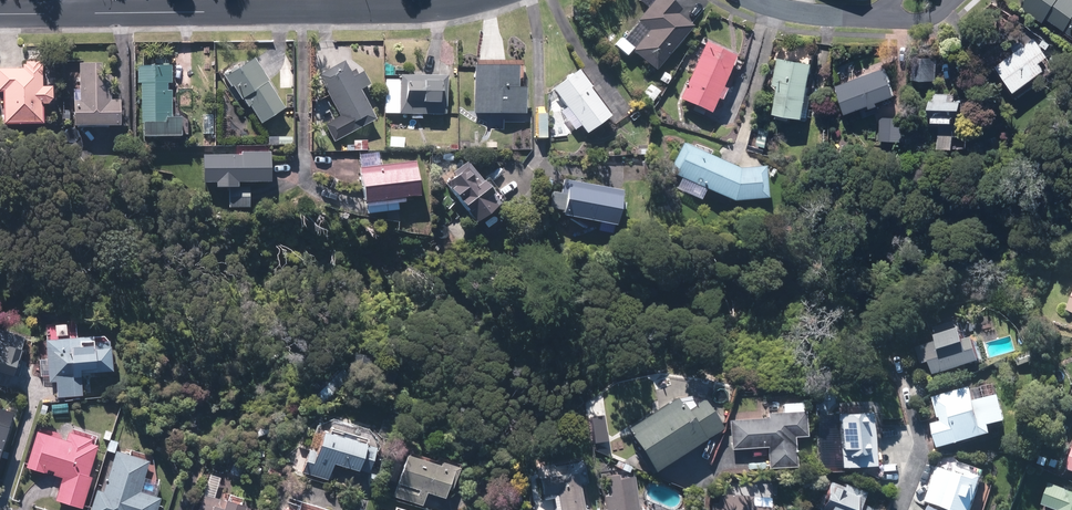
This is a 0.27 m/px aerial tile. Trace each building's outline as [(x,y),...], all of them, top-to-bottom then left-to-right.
[(682,15),(665,0),(638,0),(637,1),(646,10),(617,43),(651,73),(690,28),(679,18),(682,15)] [(1046,19),(1071,37),(1071,0),(1026,0),(1023,3),(1019,9),(1042,25),(1046,19)] [(706,116),(713,102),(715,103),(721,92),(719,90),(737,53),(706,39),(676,101),(706,116)] [(1048,59),(1034,40),(995,68),(1007,84),(1009,86),(1014,94),(1044,73),(1039,65),(1048,59)] [(230,70),(220,76),(233,98),(239,105),(241,104),(253,123),(276,109),(259,81),(260,81),(247,60),(240,64),(230,70)] [(777,60),(773,86),(779,87),(774,117),(803,121),(811,65),(777,60)] [(936,61),(913,60),(911,85),(934,87),(936,61)] [(42,64),(42,61),(28,61),(28,64),(23,64),(23,67),(0,68),(0,88),(7,88),(7,119),(46,118),(46,100),(51,100),(55,96),(55,95),(55,86),(55,84),(45,85),(44,84),(44,64),(42,64)] [(319,125),(328,141),(371,119),(340,61),(314,76),(335,116),(319,125)] [(475,61),(475,68),(470,68),(468,116),(489,117),(489,131),(502,132),(503,118),(521,118),(522,92),(523,62),(475,61)] [(81,102),(77,103),(77,121),(124,121),(124,100),(113,100),(112,75),(104,76),(104,63),(81,63),(81,77),(81,85),(81,102)] [(145,84),(145,124),(177,124),(176,92),(172,92),(172,85),(177,84),(176,67),(142,68),(142,84),(145,84)] [(869,108),(870,111),(878,109),(876,105),(896,98),(885,70),(835,88),(846,116),(869,108)] [(573,131),(577,127),(584,136),(607,118),(573,73),(550,91),(564,110),(559,113),(573,131)] [(382,115),(409,116),(409,121),(420,121),(420,117),(443,117),(445,78),(397,77),(397,83),(383,83),(382,115)] [(660,93),(649,85),(638,99),(649,107),(660,93)] [(930,118),(933,118),(932,125),(940,125),(938,151),(953,152),(955,119),(958,120),(961,120),(962,104),(949,103),(949,95),(935,94),(934,102),(930,102),(930,118)] [(903,119),(880,118),(879,142),(902,143),(903,119)] [(697,201),(701,191),(731,204),(761,201),(757,169),(735,171),(679,146),(665,174),(678,180),(674,190),(697,201)] [(213,183),(213,189),(266,189),(266,153),(237,154),(237,156),(198,157),(198,183),(213,183)] [(496,207),(465,163),(437,183),(468,227),(496,207)] [(357,170),(360,204),(416,198),(412,164),(357,170)] [(617,190),(564,182),(558,181),(556,194),(550,193),(547,210),(559,212),(558,220),(612,228),(617,190)] [(959,325),(934,332),(937,340),(935,341),(936,346),(916,351),(920,366),(930,363),(934,378),(980,366),(974,344),(964,346),(959,325)] [(18,390),(29,352),(26,351),(30,339),(0,330),(0,371),(4,372),(0,385),(18,390)] [(58,379),(59,396),(83,394),(82,376),(82,372),(82,370),(114,368),(113,340),(96,341),(95,335),(47,338),(48,358),(49,374),(50,380),(58,379)] [(1029,353),(1013,359),(1016,368),(1033,362),(1029,353)] [(348,381),(339,371),(311,397),(320,407),(348,381)] [(666,375),(650,382),(654,394),(671,387),(666,375)] [(990,438),(987,428),(1003,424),(997,399),(973,405),(969,390),(933,398),(939,423),(931,425),(937,450),(990,438)] [(680,415),(671,399),(621,431),(649,476),(721,430),(702,401),(680,415)] [(53,405),(54,415),(71,414),(70,405),(53,405)] [(804,439),(803,405),(781,405),(781,413),(764,414),(765,420),(727,421),(728,452),(765,451),(765,471),(792,470),(791,439),(804,439)] [(17,411),(0,406),(0,466),(17,411)] [(41,413),(47,416),(50,408),(44,406),(41,413)] [(834,414),(833,459),(858,460),(858,458),(868,458),(869,415),(834,414)] [(104,437),(111,439),(114,431),(106,429),(104,437)] [(56,499),(83,507),(92,477),(90,476),(100,445),(92,443),(93,438),(70,431),(68,440),(38,431),(28,465),(48,471),(49,468),(56,470),(55,473),(63,476),(56,499)] [(315,433),(309,452),(305,451),(299,472),(322,478),(327,461),(364,472),(370,449),(315,433)] [(108,449),(116,452),(120,441),(112,439),(108,449)] [(164,498),(142,490),(152,461),(120,450),(106,490),(100,488),(93,509),(160,509),(164,498)] [(249,452),(251,459),(260,457),(258,450),(249,452)] [(288,467),(294,470),(299,460),(292,457),(288,467)] [(422,497),(440,502),(443,492),(447,494),(453,471),(400,458),(390,498),(420,506),(422,497)] [(922,502),(927,505),(926,509),(970,509),(981,480),(969,475),(968,477),(935,465),(930,479),(922,476),(914,499),(922,502)] [(268,475),(280,479),(282,472),(270,468),(268,475)] [(607,497),(602,497),(604,509),(637,509),(632,475),(605,478),(607,497)] [(576,476),(538,482),(541,503),(550,501),(552,509),(581,509),(576,476)] [(859,503),(860,501),(864,491),(842,482),(840,487),(824,481),(813,509),(878,509),(859,503)] [(1049,485),(1041,506),(1051,509),(1071,509),(1071,494),(1049,485)] [(237,507),(198,495),(194,509),(237,509),(237,507)] [(708,504),(707,509),(768,509),(769,499),(721,495),(720,505),(708,504)]
